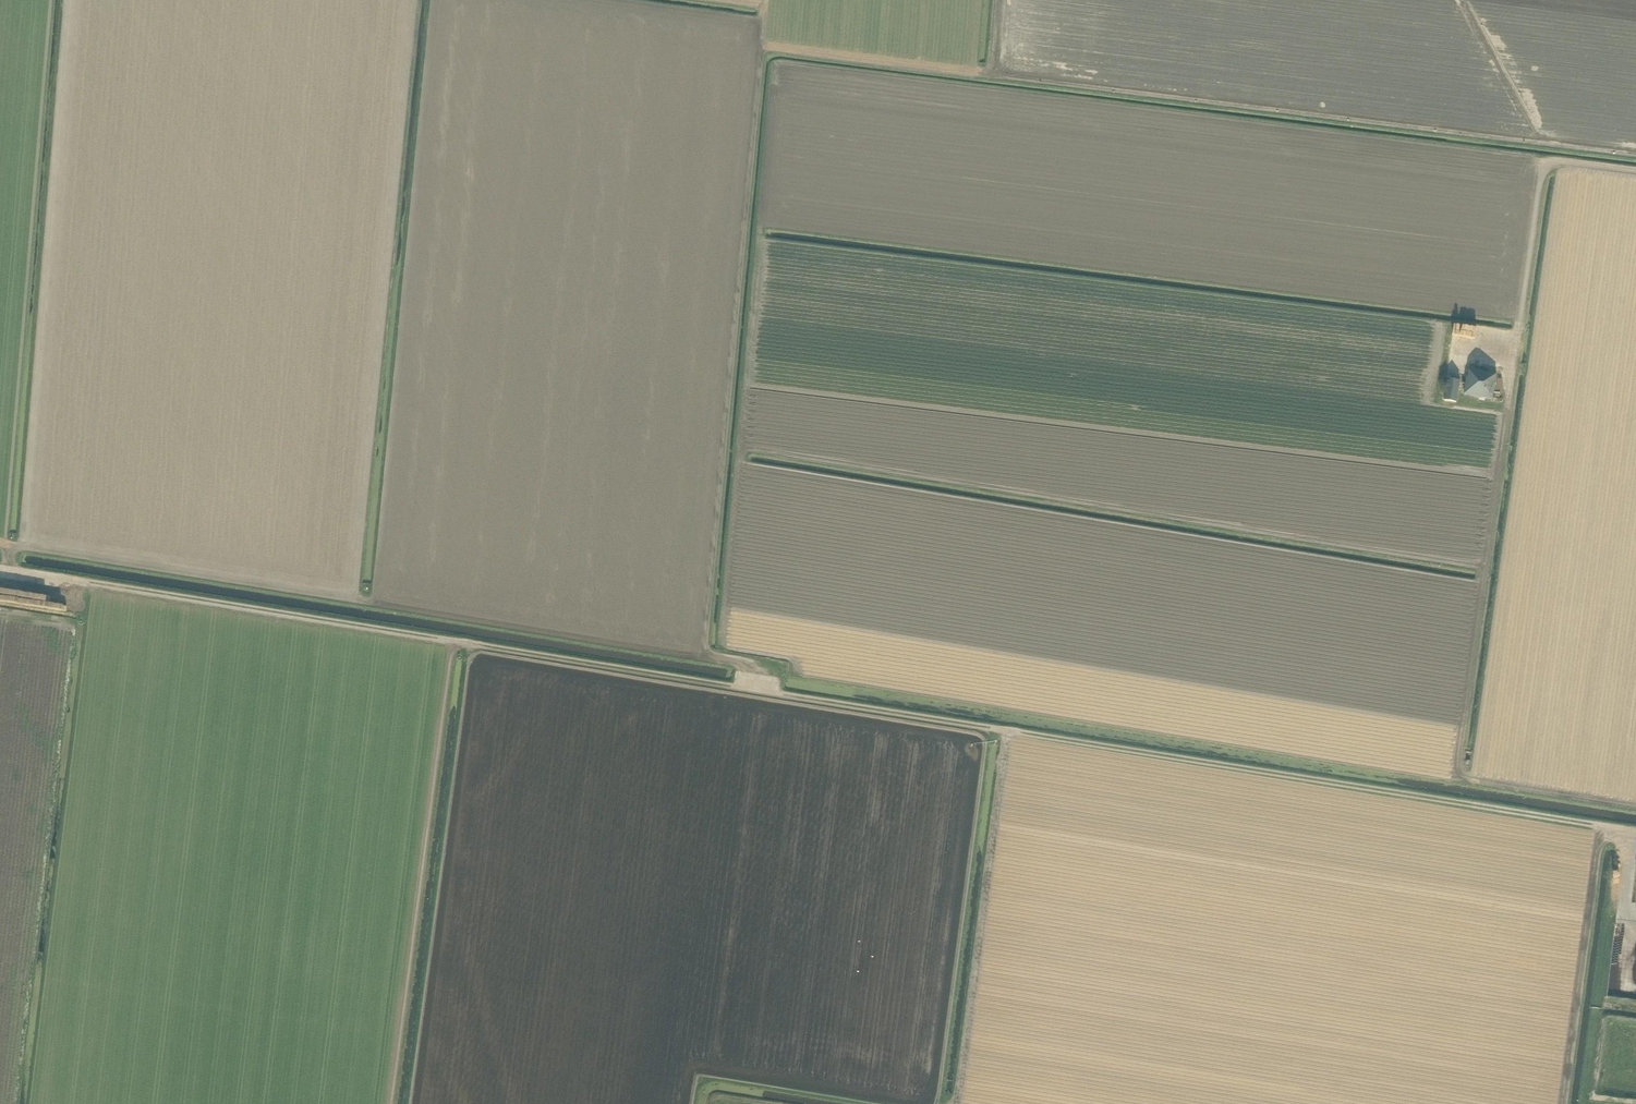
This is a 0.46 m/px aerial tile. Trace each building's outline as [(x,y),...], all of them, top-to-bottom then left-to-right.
[(1496,374),(1497,368),(1475,364),(1474,370),(1496,374)] [(1496,374),(1474,370),(1470,370),(1468,377),(1467,377),(1464,394),(1493,399),(1497,374),(1496,374)] [(1456,402),(1459,380),(1448,379),(1444,400),(1456,402)] [(6,582),(4,587),(18,593),(20,587),(6,582)]
